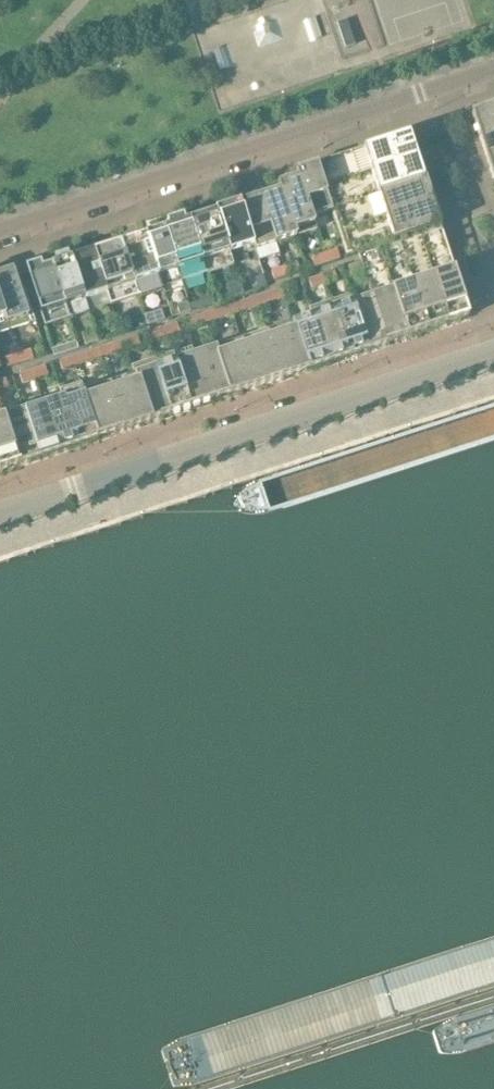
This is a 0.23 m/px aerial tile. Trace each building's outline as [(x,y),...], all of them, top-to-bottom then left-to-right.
[(346,20),(336,23),(345,49),(355,45),(346,20)] [(471,114),(478,137),(493,132),(493,107),(471,114)] [(478,137),(486,160),(493,157),(493,132),(478,137)] [(409,135),(384,143),(392,166),(416,158),(409,135)] [(414,234),(406,211),(399,188),(392,166),(384,143),(357,152),(317,165),(332,212),(331,212),(345,257),(357,253),(360,264),(363,272),(371,298),(375,310),(395,303),(415,297),(435,290),(441,288),(432,262),(449,257),(447,250),(430,256),(422,231),(414,234)] [(486,160),(493,182),(493,157),(486,160)] [(416,158),(392,166),(399,188),(424,180),(416,158)] [(317,165),(295,172),(297,178),(298,178),(311,219),(312,218),(331,212),(332,212),(317,165)] [(297,178),(278,185),(280,191),(281,191),(296,237),(316,231),(312,218),(311,219),(298,178),(297,178)] [(424,180),(399,188),(406,211),(431,203),(424,180)] [(280,191),(261,197),(276,244),(296,237),(281,191),(280,191)] [(261,197),(240,204),(254,245),(256,250),(276,244),(261,197)] [(431,203),(406,211),(414,234),(422,231),(430,256),(447,250),(431,203)] [(254,245),(240,204),(217,212),(230,253),(254,245)] [(230,253),(217,212),(188,221),(206,274),(234,265),(230,253)] [(206,274),(188,221),(184,222),(183,217),(166,223),(167,228),(166,228),(184,282),(206,274)] [(184,282),(166,228),(145,235),(162,289),(184,282)] [(145,235),(120,243),(138,297),(162,289),(145,235)] [(138,297),(120,243),(93,252),(106,293),(110,306),(138,297)] [(336,251),(324,255),(327,263),(339,259),(336,251)] [(106,293),(93,252),(70,259),(84,300),(106,293)] [(88,313),(84,300),(70,259),(69,260),(67,255),(53,259),(55,264),(51,266),(68,319),(88,313)] [(327,263),(324,255),(311,259),(313,267),(327,263)] [(469,317),(449,257),(432,262),(441,288),(435,290),(446,324),(469,317)] [(296,264),(284,268),(286,276),(299,272),(296,264)] [(363,272),(360,264),(348,268),(351,276),(363,272)] [(68,319),(51,266),(26,274),(44,327),(68,319)] [(286,276),(284,268),(271,272),(274,280),(286,276)] [(5,318),(4,319),(8,331),(30,324),(13,271),(0,276),(0,303),(5,318)] [(334,273),(321,277),(324,285),(336,281),(334,273)] [(263,276),(254,279),(257,290),(267,286),(263,276)] [(324,285),(321,277),(308,281),(311,289),(324,285)] [(294,286),(281,290),(284,298),(297,294),(294,286)] [(284,298),(281,290),(268,294),(271,303),(284,298)] [(446,324),(435,290),(415,297),(426,331),(446,324)] [(271,303),(268,294),(255,298),(258,307),(271,303)] [(368,350),(353,304),(350,295),(329,302),(347,357),(368,350)] [(426,331),(415,297),(395,303),(406,337),(426,331)] [(258,307),(255,298),(242,303),(245,311),(258,307)] [(386,344),(375,310),(371,298),(353,304),(368,350),(386,344)] [(347,357),(329,302),(308,309),(311,317),(326,363),(347,357)] [(8,331),(4,319),(5,318),(0,303),(0,334),(8,331)] [(186,303),(175,307),(178,316),(189,312),(186,303)] [(245,311),(242,303),(229,307),(232,315),(245,311)] [(406,337),(395,303),(375,310),(386,344),(406,337)] [(232,315),(229,307),(216,311),(219,320),(232,315)] [(161,311),(144,316),(147,327),(164,321),(161,311)] [(219,320),(216,311),(203,316),(206,324),(219,320)] [(206,324),(203,316),(190,320),(193,328),(206,324)] [(326,363),(311,317),(292,323),(307,370),(326,363)] [(307,370),(292,323),(266,332),(281,378),(307,370)] [(176,324),(164,328),(167,337),(178,333),(176,324)] [(167,337),(164,328),(150,333),(153,341),(167,337)] [(94,331),(82,335),(86,347),(98,343),(94,331)] [(281,378),(266,332),(240,341),(255,387),(281,378)] [(136,337),(123,342),(125,350),(139,346),(136,337)] [(255,387),(240,341),(214,349),(229,395),(255,387)] [(125,350),(123,342),(110,346),(113,354),(125,350)] [(76,343),(52,351),(54,357),(78,349),(76,343)] [(113,354),(110,346),(97,350),(100,358),(113,354)] [(229,395),(214,349),(194,356),(209,402),(229,395)] [(100,358),(97,350),(84,354),(87,363),(100,358)] [(30,351),(16,355),(19,364),(32,359),(30,351)] [(190,408),(175,362),(172,353),(152,360),(169,415),(190,408)] [(87,363),(84,354),(72,358),(75,367),(87,363)] [(19,364),(16,355),(4,359),(7,367),(19,364)] [(209,402),(194,356),(175,362),(190,408),(209,402)] [(75,367),(72,358),(59,363),(61,371),(75,367)] [(169,415),(152,360),(131,367),(134,375),(149,421),(169,415)] [(44,367),(32,372),(34,380),(47,376),(44,367)] [(34,380),(32,372),(19,376),(22,384),(34,380)] [(149,421),(134,375),(108,384),(123,430),(149,421)] [(98,438),(83,392),(81,383),(59,391),(61,399),(76,445),(98,438)] [(123,430),(108,384),(83,392),(98,438),(123,430)] [(76,445),(61,399),(43,405),(58,451),(76,445)] [(58,451),(43,405),(23,411),(38,458),(58,451)] [(18,464),(2,418),(3,418),(0,408),(0,470),(18,464)] [(38,458),(23,411),(3,418),(2,418),(18,464),(38,458)]
